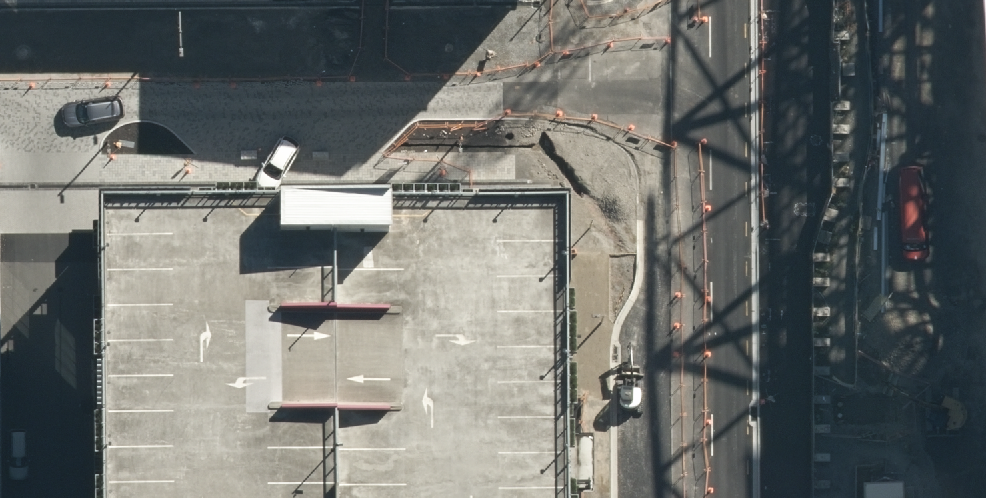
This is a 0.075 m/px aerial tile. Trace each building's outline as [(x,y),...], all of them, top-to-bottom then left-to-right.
[(553,228),(101,230),(102,497),(554,497),(553,228)]
